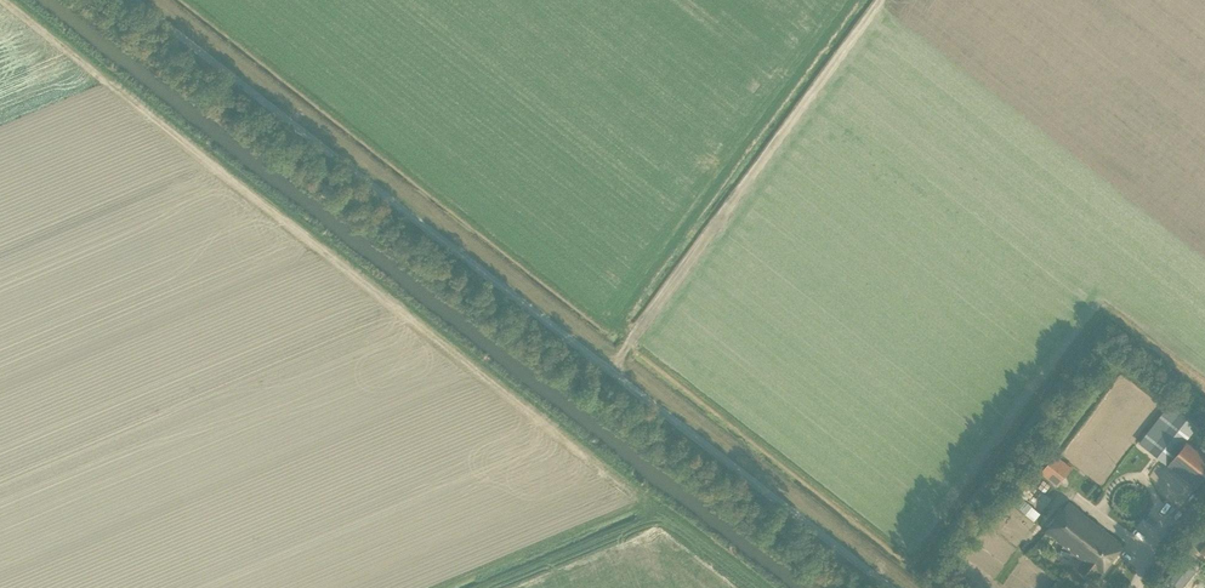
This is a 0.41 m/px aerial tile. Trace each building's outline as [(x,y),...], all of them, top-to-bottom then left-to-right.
[(1200,424),(1175,404),(1142,446),(1166,466),(1200,424)] [(1196,488),(1204,477),(1204,456),(1187,441),(1169,465),(1196,488)] [(1041,472),(1058,486),(1073,468),(1056,454),(1041,472)] [(1027,498),(1037,508),(1046,498),(1035,489),(1027,498)] [(1018,512),(1026,503),(1016,495),(1008,503),(1018,512)] [(1100,573),(1125,544),(1071,502),(1047,531),(1086,562),(1080,569),(1093,579),(1099,572),(1100,573)] [(1025,504),(1019,514),(1029,520),(1036,511),(1025,504)] [(1196,571),(1182,559),(1165,581),(1174,587),(1182,587),(1196,571)]
